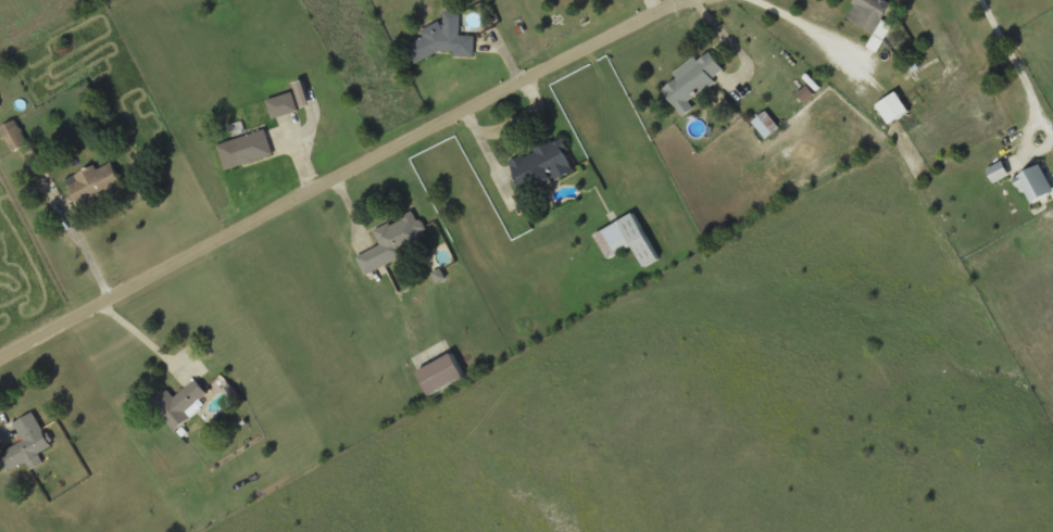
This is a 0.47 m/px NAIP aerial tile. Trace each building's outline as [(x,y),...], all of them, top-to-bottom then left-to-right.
[(885,0),(856,0),(845,17),(883,40),(892,27),(882,21),(892,4),(885,0)] [(206,4),(209,14),(229,10),(228,1),(206,4)] [(463,54),(461,12),(444,12),(446,25),(423,26),(423,42),(411,42),(411,55),(463,54)] [(684,116),(693,109),(689,102),(716,83),(714,79),(725,71),(712,53),(663,89),(684,116)] [(267,102),(274,119),(299,111),(292,92),(267,102)] [(877,106),(890,125),(910,111),(897,92),(877,106)] [(753,124),(767,140),(781,128),(766,112),(753,124)] [(0,130),(14,153),(29,143),(15,121),(0,130)] [(217,145),(225,170),(274,157),(266,131),(217,145)] [(576,172),(564,140),(511,161),(524,192),(576,172)] [(123,189),(111,161),(66,180),(78,207),(123,189)] [(988,169),(994,182),(1011,175),(1003,162),(988,169)] [(1031,205),(1052,195),(1052,187),(1042,165),(1017,178),(1031,205)] [(375,230),(381,246),(358,257),(364,274),(430,245),(416,212),(375,230)] [(635,246),(644,267),(659,261),(636,215),(596,235),(607,259),(635,246)] [(465,378),(446,340),(410,357),(430,396),(465,378)] [(174,429),(211,397),(197,380),(175,398),(167,391),(152,403),(174,429)] [(24,444),(0,454),(8,471),(26,464),(29,471),(43,466),(38,453),(50,447),(36,414),(15,422),(24,444)]
